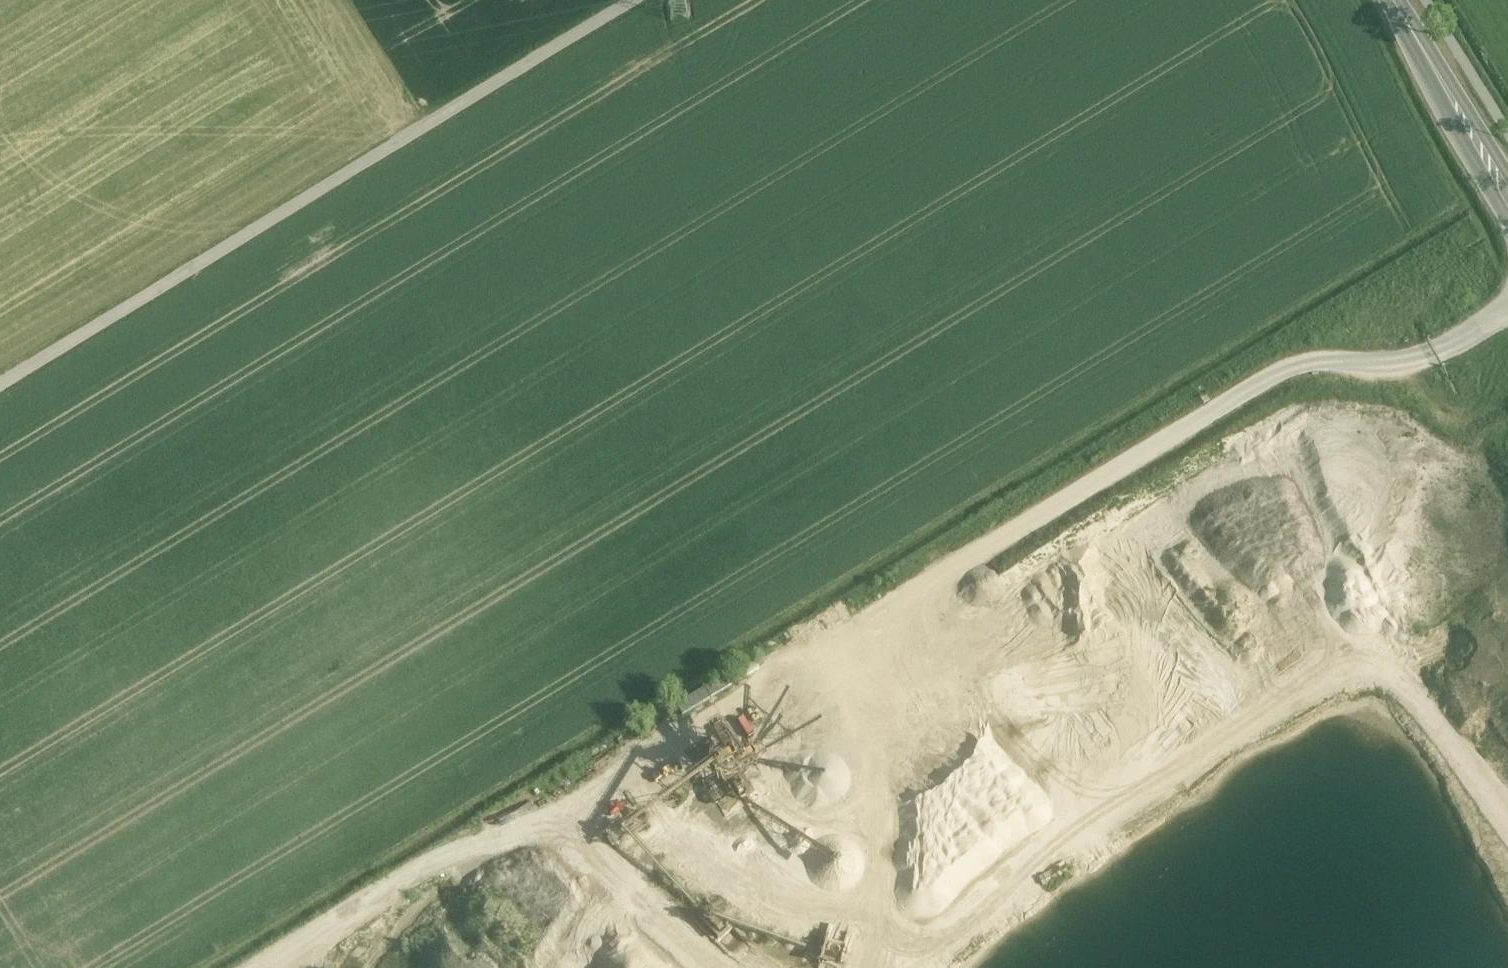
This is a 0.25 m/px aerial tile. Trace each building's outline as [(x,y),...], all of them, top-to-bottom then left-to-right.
[(683,714),(710,699),(704,687),(677,703),(683,714)] [(710,732),(735,776),(767,759),(742,714),(710,732)]
